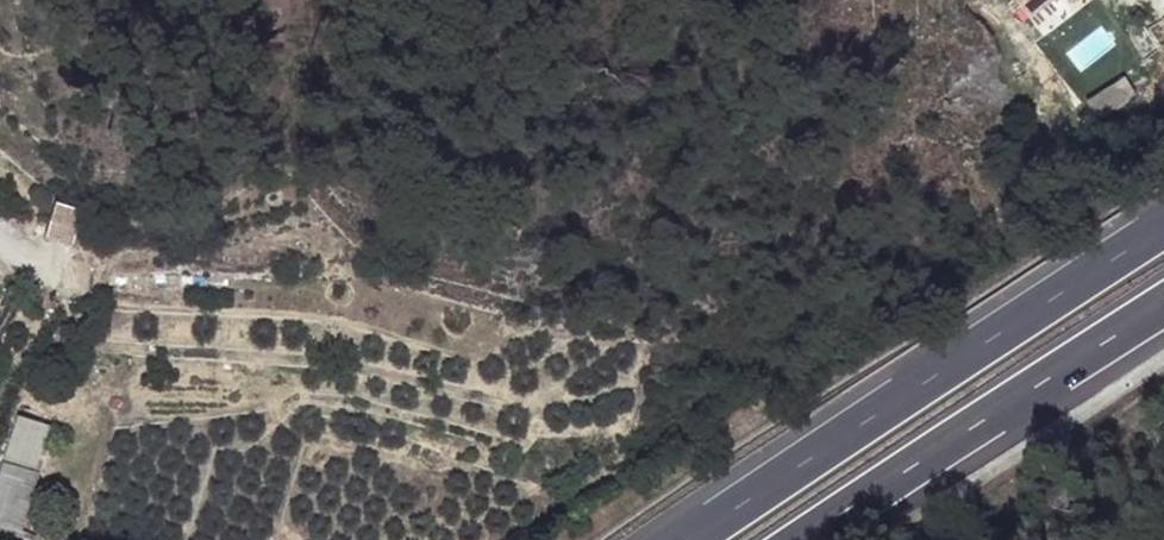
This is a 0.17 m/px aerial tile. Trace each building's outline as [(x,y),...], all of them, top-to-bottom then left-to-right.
[(1048,0),(1027,0),(1036,11),(1048,1),(1048,0)] [(84,210),(56,201),(46,236),(74,245),(84,210)] [(48,426),(18,416),(3,460),(0,470),(0,522),(20,528),(36,471),(33,470),(48,426)]
